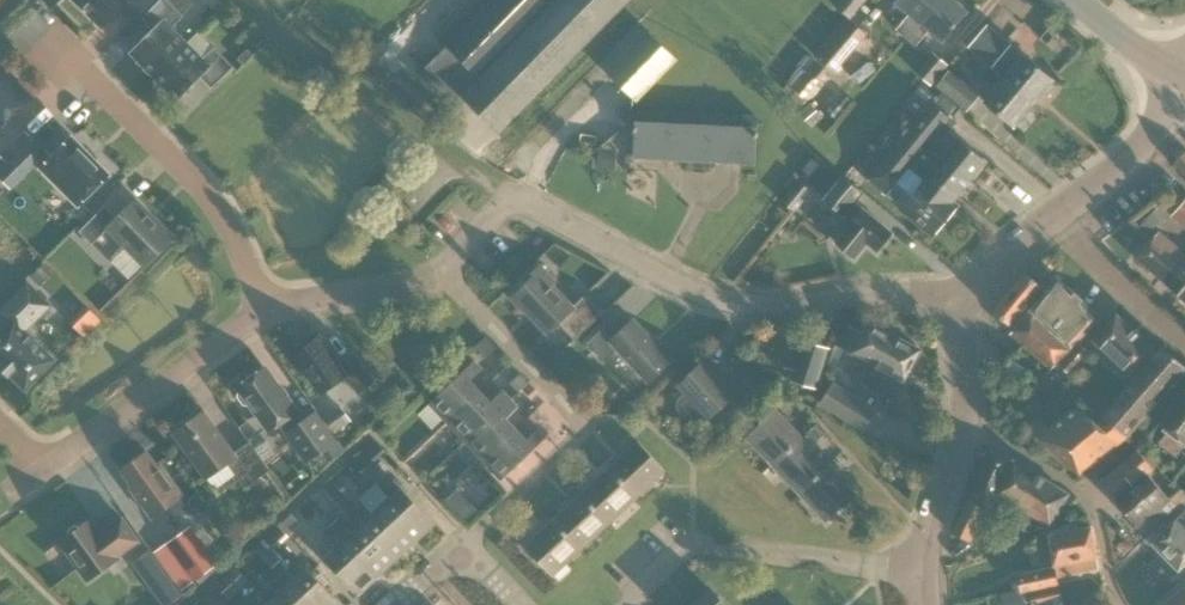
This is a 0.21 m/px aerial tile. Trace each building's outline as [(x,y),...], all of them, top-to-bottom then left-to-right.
[(153,0),(80,0),(104,24),(124,4),(137,16),(153,0)] [(154,77),(189,41),(174,26),(184,16),(169,0),(161,0),(143,18),(153,29),(130,52),(154,77)] [(449,47),(480,77),(556,0),(491,0),(447,45),(449,47)] [(462,95),(500,132),(631,0),(556,0),(480,77),(462,95)] [(852,19),(869,0),(840,0),(836,5),(852,19)] [(910,34),(938,0),(899,0),(898,2),(911,13),(901,26),(910,34)] [(955,0),(938,0),(910,34),(919,41),(930,28),(944,40),(968,11),(955,0)] [(835,72),(868,35),(847,17),(815,55),(835,72)] [(988,62),(987,63),(1035,103),(1054,79),(1024,55),(1013,68),(1000,58),(1012,42),(989,23),(969,47),(988,62)] [(200,31),(189,41),(154,77),(178,101),(202,77),(213,88),(235,66),(200,31)] [(609,73),(638,101),(679,59),(650,31),(609,73)] [(244,65),(254,55),(249,50),(239,60),(244,65)] [(917,71),(934,85),(950,64),(934,51),(917,71)] [(813,56),(802,69),(813,79),(824,66),(813,56)] [(1,153),(24,130),(11,116),(32,95),(0,62),(0,153),(1,153)] [(987,63),(980,72),(997,87),(986,101),(1015,126),(1035,103),(987,63)] [(802,69),(790,84),(801,94),(813,79),(802,69)] [(939,87),(968,109),(981,93),(951,70),(939,87)] [(825,116),(812,102),(801,112),(814,126),(825,116)] [(901,208),(934,235),(959,205),(953,201),(987,160),(985,158),(985,159),(960,138),(926,178),(919,186),(904,174),(923,151),(928,156),(957,121),(934,103),(871,179),(903,206),(901,208)] [(635,157),(756,163),(758,116),(624,110),(623,124),(637,124),(635,157)] [(80,205),(110,174),(73,137),(43,167),(80,205)] [(33,140),(14,158),(26,170),(45,151),(33,140)] [(622,168),(624,150),(605,147),(603,165),(622,168)] [(1,169),(9,161),(1,153),(0,154),(0,168),(1,169)] [(1175,162),(1184,173),(1184,153),(1175,162)] [(816,177),(825,166),(812,156),(809,161),(809,172),(816,177)] [(828,163),(811,184),(819,191),(825,183),(831,188),(824,197),(853,221),(836,242),(855,257),(867,242),(879,251),(894,233),(855,202),(863,192),(828,163)] [(801,197),(809,188),(800,180),(782,201),(795,212),(805,200),(801,197)] [(81,230),(94,243),(110,227),(148,265),(174,238),(137,200),(119,217),(107,205),(81,230)] [(1172,216),(1184,228),(1184,201),(1172,216)] [(1178,294),(1184,285),(1184,252),(1159,230),(1136,257),(1178,294)] [(44,265),(33,276),(42,284),(53,273),(44,265)] [(587,295),(575,306),(541,270),(513,296),(548,333),(560,322),(576,338),(604,312),(587,295)] [(1023,272),(992,311),(1012,327),(1043,287),(1023,272)] [(1012,333),(1053,368),(1101,317),(1058,275),(1012,333)] [(0,337),(0,361),(2,364),(1,365),(10,375),(12,373),(27,388),(55,359),(26,330),(51,304),(30,282),(1,311),(13,324),(0,337)] [(89,308),(73,323),(85,335),(100,320),(89,308)] [(1092,340),(1134,379),(1157,351),(1117,314),(1092,340)] [(619,348),(649,380),(671,359),(634,319),(620,332),(610,322),(588,342),(606,361),(619,348)] [(869,320),(863,331),(851,325),(839,345),(876,365),(866,384),(893,398),(903,379),(905,380),(922,348),(869,320)] [(756,334),(750,335),(747,340),(748,345),(753,350),(759,349),(762,345),(762,339),(756,334)] [(295,354),(322,392),(348,374),(360,391),(374,380),(355,353),(341,363),(321,336),(295,354)] [(476,345),(486,356),(497,346),(487,336),(476,345)] [(791,380),(820,389),(832,347),(804,339),(791,380)] [(1093,353),(1081,342),(1060,365),(1071,376),(1093,353)] [(1126,437),(1127,437),(1184,370),(1184,365),(1162,346),(1157,351),(1134,379),(1103,417),(1104,418),(1126,437)] [(1016,381),(1025,368),(1011,359),(1003,373),(1016,381)] [(431,402),(449,422),(482,391),(471,380),(484,368),(476,360),(464,372),(463,371),(431,402)] [(704,362),(680,384),(687,391),(682,396),(679,401),(678,406),(680,411),(684,415),(689,417),(694,417),(699,414),(704,409),(711,416),(729,400),(739,410),(758,393),(740,373),(726,386),(704,362)] [(245,404),(250,405),(252,403),(271,429),(281,422),(288,432),(287,433),(308,462),(338,441),(317,411),(304,421),(297,411),(266,367),(240,385),(242,389),(240,390),(239,396),(245,404)] [(521,373),(509,383),(517,392),(528,381),(521,373)] [(824,404),(864,429),(876,408),(836,383),(824,404)] [(492,402),(482,391),(449,422),(467,440),(512,398),(504,390),(492,402)] [(1161,441),(1180,456),(1184,450),(1184,392),(1160,424),(1169,431),(1161,441)] [(467,440),(485,459),(517,428),(507,417),(519,406),(512,398),(467,440)] [(354,419),(343,403),(327,414),(338,430),(354,419)] [(1127,437),(1104,418),(1098,424),(1078,407),(1051,427),(1042,420),(1030,429),(1054,451),(1081,474),(1126,437),(1127,437)] [(747,436),(774,464),(803,437),(776,408),(747,436)] [(205,410),(174,433),(207,478),(228,463),(246,487),(271,469),(251,441),(235,452),(205,410)] [(723,423),(731,431),(742,421),(734,413),(723,423)] [(809,433),(818,442),(827,434),(818,424),(809,433)] [(517,428),(485,459),(503,478),(535,447),(547,435),(540,427),(528,439),(517,428)] [(774,464),(800,493),(830,465),(803,437),(774,464)] [(639,440),(611,466),(638,496),(666,470),(639,440)] [(992,450),(973,493),(992,502),(1012,460),(992,450)] [(1115,499),(1138,526),(1170,499),(1148,473),(1154,468),(1138,450),(1104,478),(1119,496),(1115,499)] [(160,468),(148,452),(123,470),(134,486),(132,488),(153,517),(184,495),(163,466),(160,468)] [(1184,468),(1184,458),(1177,468),(1182,472),(1184,468)] [(1034,515),(1051,525),(1069,493),(1014,460),(996,499),(1031,520),(1034,515)] [(856,493),(830,465),(800,493),(827,521),(856,493)] [(611,466),(582,493),(610,522),(638,496),(611,466)] [(368,489),(377,481),(365,468),(356,476),(368,489)] [(377,484),(370,491),(416,540),(435,522),(402,486),(395,479),(383,490),(377,484)] [(397,558),(416,540),(370,491),(362,498),(375,512),(364,522),(397,558)] [(582,493),(554,519),(581,549),(610,522),(582,493)] [(988,508),(970,499),(956,530),(954,532),(973,541),(988,508)] [(1179,570),(1184,565),(1184,511),(1152,542),(1179,570)] [(282,523),(292,534),(302,524),(293,513),(282,523)] [(61,541),(89,580),(120,558),(118,556),(140,540),(123,517),(102,532),(92,519),(61,541)] [(378,575),(397,558),(364,522),(352,532),(340,519),(332,526),(378,575)] [(553,576),(581,549),(554,519),(525,546),(553,576)] [(191,524),(166,543),(194,580),(219,561),(191,524)] [(378,575),(332,526),(324,533),(337,546),(325,557),(359,593),(378,575)] [(1050,533),(1056,570),(1057,575),(1059,575),(1099,569),(1092,527),(1050,533)] [(283,536),(275,528),(254,546),(262,555),(270,548),(283,536)] [(275,570),(308,604),(336,604),(340,601),(307,565),(295,576),(282,562),(275,570)] [(182,595),(161,565),(144,577),(164,604),(168,604),(182,595)] [(236,566),(217,584),(231,599),(250,581),(236,566)] [(269,601),(273,604),(308,604),(275,570),(267,577),(280,590),(269,601)] [(1057,575),(1056,570),(1018,577),(1020,591),(1061,584),(1059,575),(1057,575)] [(710,587),(691,604),(727,604),(710,587)] [(1031,593),(1033,604),(1040,604),(1064,601),(1061,587),(1031,593)] [(1165,604),(1184,604),(1184,587),(1165,604)] [(1008,592),(1010,604),(1029,604),(1028,602),(1017,590),(1008,592)]
